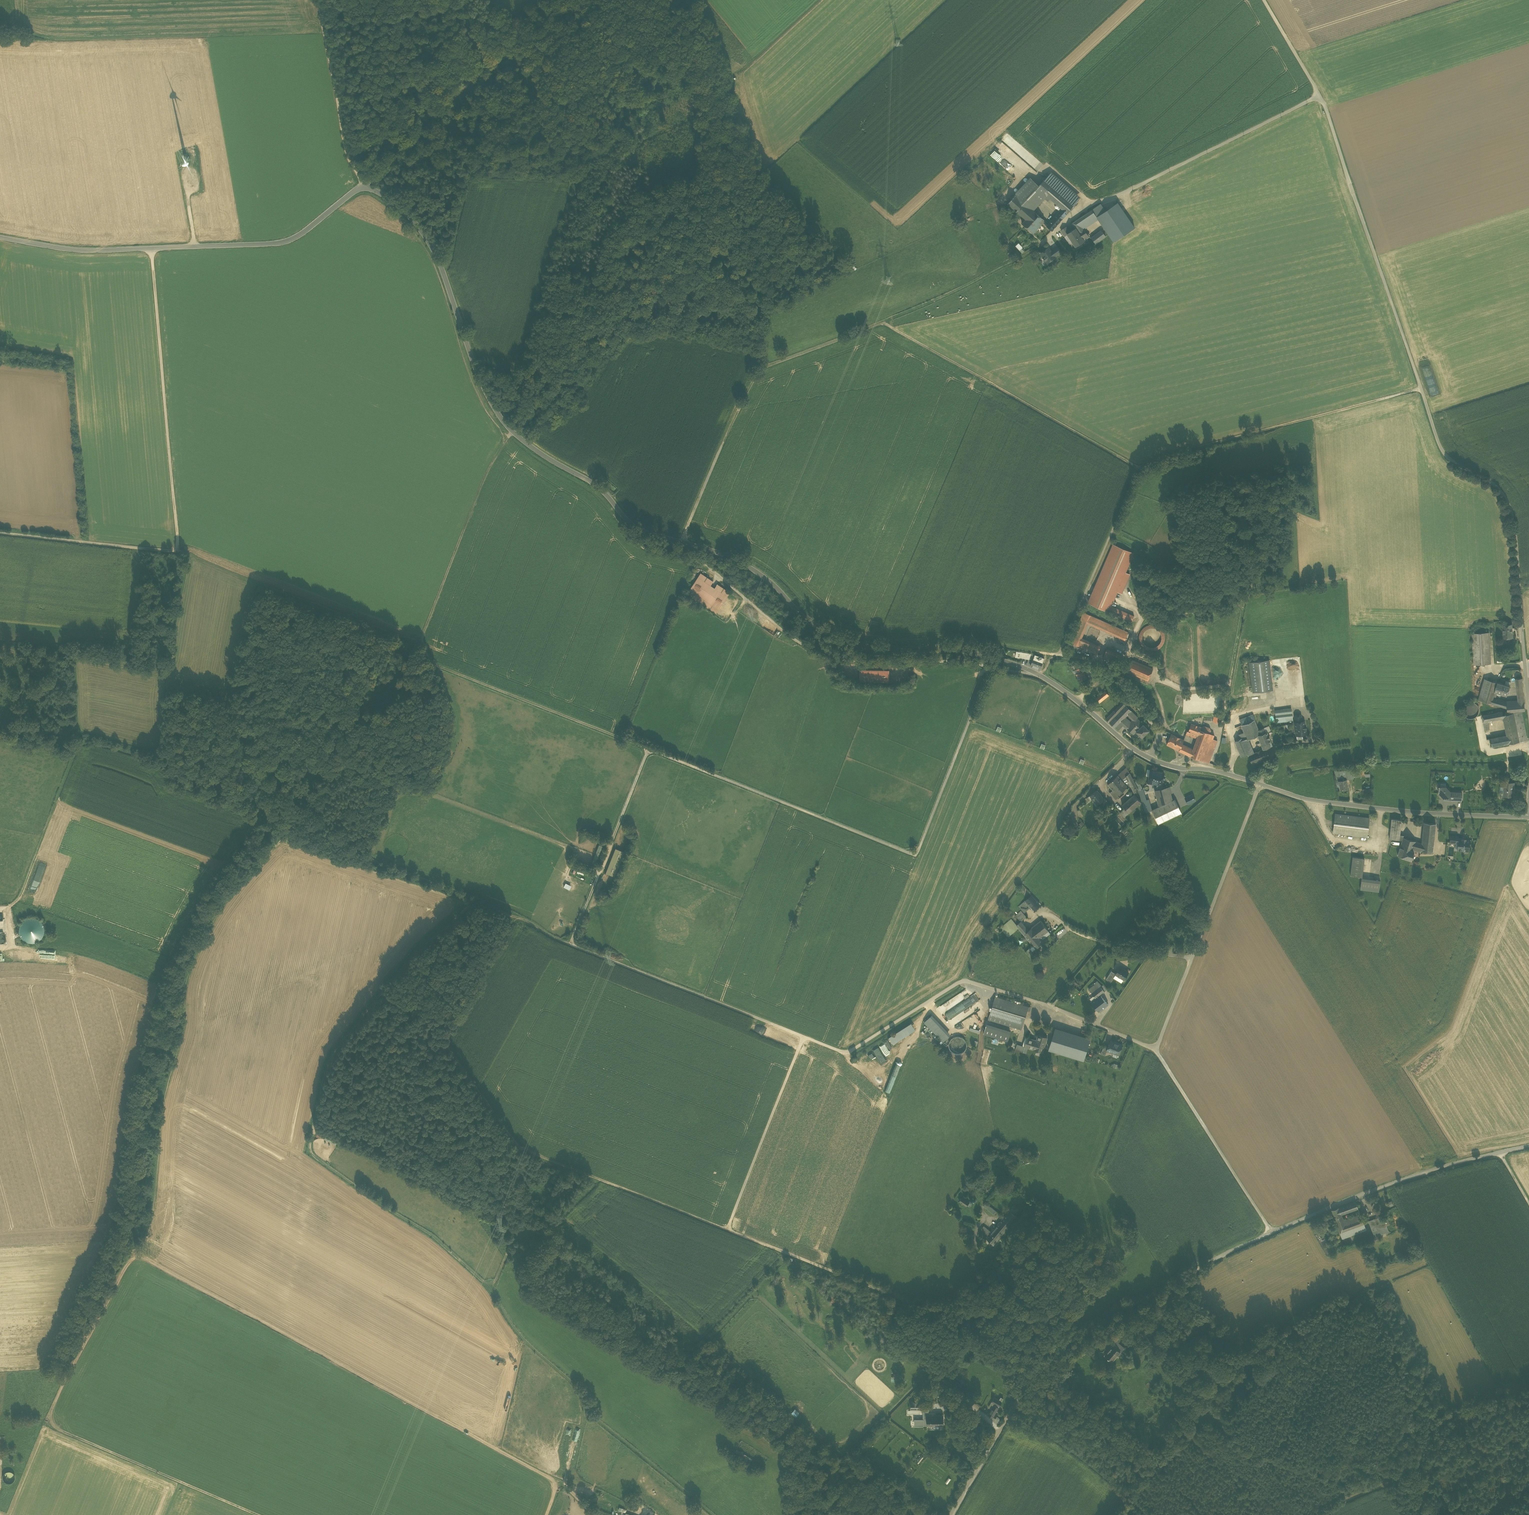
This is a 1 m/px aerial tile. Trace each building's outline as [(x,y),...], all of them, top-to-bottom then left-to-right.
[(1001,145),(1004,147),(1008,141),(1011,143),(1012,140),(1006,135),(996,148),(998,149),(1001,145)] [(1016,164),(1025,173),(1030,167),(1023,160),(1020,163),(1018,161),(1016,164)] [(1049,174),(1044,179),(1074,205),(1079,199),(1049,174)] [(1165,187),(1176,181),(1173,175),(1162,181),(1165,187)] [(1037,197),(1039,194),(1042,191),(1037,187),(1038,186),(1030,179),(1015,195),(1028,206),(1037,197)] [(1050,199),(1062,209),(1067,213),(1074,205),(1044,179),(1038,186),(1037,187),(1042,191),(1047,196),(1050,199)] [(1025,219),(1032,210),(1028,206),(1015,195),(1008,204),(1017,211),(1025,219)] [(1042,201),(1037,197),(1028,206),(1032,210),(1033,210),(1042,201)] [(1098,219),(1114,241),(1134,227),(1117,202),(1105,210),(1097,216),(1098,219)] [(1101,203),(1092,209),(1097,216),(1105,210),(1101,203)] [(1098,219),(1097,216),(1092,209),(1077,219),(1084,229),(1098,219)] [(1022,223),(1033,233),(1043,222),(1044,220),(1033,210),(1032,210),(1025,219),(1026,219),(1022,223)] [(1057,215),(1049,224),(1047,226),(1052,230),(1062,219),(1057,215)] [(1089,236),(1084,229),(1077,219),(1072,223),(1075,227),(1084,240),(1089,236)] [(1061,230),(1064,235),(1067,233),(1069,231),(1066,226),(1061,230)] [(1073,242),(1075,246),(1084,240),(1075,227),(1069,231),(1067,233),(1073,242)] [(1091,238),(1096,243),(1106,236),(1102,230),(1091,238)] [(1067,233),(1064,235),(1070,244),(1073,242),(1067,233)] [(1040,253),(1043,257),(1042,257),(1042,259),(1043,260),(1044,261),(1045,260),(1047,262),(1055,257),(1055,256),(1051,251),(1048,247),(1040,253)] [(1089,601),(1109,610),(1111,605),(1117,591),(1121,593),(1130,574),(1125,572),(1133,553),(1113,545),(1089,601)] [(687,594),(716,614),(730,593),(717,584),(714,589),(710,586),(713,582),(700,573),(687,594)] [(1134,615),(1111,605),(1109,610),(1132,620),(1134,615)] [(1070,642),(1097,653),(1100,647),(1081,639),(1080,637),(1086,622),(1089,621),(1126,637),(1128,631),(1083,612),(1070,642)] [(1139,632),(1138,638),(1142,639),(1144,634),(1147,630),(1150,629),(1153,629),(1157,631),(1159,634),(1160,637),(1160,641),(1165,639),(1165,635),(1162,629),(1157,625),(1152,624),(1148,625),(1143,627),(1139,632)] [(1507,635),(1508,637),(1513,637),(1512,624),(1503,625),(1504,634),(1504,636),(1507,635)] [(1472,634),(1474,664),(1491,663),(1489,633),(1472,634)] [(1142,639),(1138,638),(1138,643),(1140,647),(1145,651),(1151,652),(1155,652),(1159,650),(1163,646),(1165,639),(1160,641),(1158,644),(1155,646),(1152,647),(1149,647),(1146,645),(1144,643),(1142,639)] [(1103,656),(1119,663),(1122,655),(1107,648),(1103,656)] [(1044,658),(1035,655),(1035,654),(1031,654),(1029,659),(1031,659),(1033,660),(1031,666),(1040,669),(1044,658)] [(1127,671),(1148,680),(1153,668),(1132,659),(1127,671)] [(1250,662),(1253,692),(1272,689),(1268,660),(1250,662)] [(860,682),(889,683),(889,671),(860,670),(860,682)] [(1086,678),(1083,671),(1079,673),(1077,674),(1079,681),(1086,678)] [(1478,699),(1483,701),(1486,688),(1489,689),(1492,681),(1485,678),(1478,699)] [(1510,686),(1505,684),(1492,681),(1489,689),(1489,690),(1495,691),(1495,692),(1507,695),(1510,686)] [(1489,690),(1489,689),(1486,688),(1483,701),(1492,704),(1493,698),(1494,695),(1495,694),(1495,692),(1495,691),(1489,690)] [(1096,698),(1100,703),(1109,695),(1105,691),(1096,698)] [(1506,702),(1498,700),(1497,705),(1507,708),(1507,702),(1506,702)] [(1508,712),(1514,711),(1522,710),(1525,710),(1524,700),(1518,701),(1507,702),(1507,708),(1508,712)] [(1465,717),(1468,718),(1471,719),(1474,718),(1477,716),(1479,713),(1479,709),(1478,706),(1476,703),(1473,702),(1470,701),(1467,702),(1464,704),(1462,707),(1462,711),(1463,714),(1465,717)] [(1122,702),(1114,711),(1117,714),(1125,705),(1122,702)] [(1111,714),(1120,722),(1128,714),(1135,720),(1137,719),(1138,718),(1125,705),(1117,714),(1114,711),(1111,714)] [(1275,710),(1276,719),(1292,718),(1291,712),(1292,712),(1291,708),(1275,710)] [(1514,711),(1514,713),(1520,741),(1527,740),(1522,710),(1514,711)] [(1292,718),(1276,719),(1276,722),(1293,720),(1292,712),(1291,712),(1292,718)] [(1502,712),(1487,715),(1488,721),(1504,718),(1503,715),(1502,712)] [(1504,718),(1507,735),(1509,743),(1520,741),(1514,713),(1503,715),(1504,718)] [(1118,731),(1124,725),(1120,722),(1111,714),(1106,720),(1118,731)] [(1124,725),(1126,728),(1131,721),(1133,723),(1135,720),(1128,714),(1120,722),(1124,725)] [(1239,719),(1241,725),(1251,721),(1255,720),(1253,714),(1239,719)] [(1135,720),(1133,723),(1139,729),(1143,725),(1137,719),(1135,720)] [(1136,732),(1139,729),(1133,723),(1131,721),(1126,728),(1134,735),(1137,732),(1136,732)] [(1257,736),(1255,731),(1251,721),(1241,725),(1244,732),(1246,736),(1247,740),(1248,739),(1257,736)] [(1295,722),(1296,735),(1302,734),(1306,733),(1305,729),(1306,729),(1305,725),(1304,721),(1302,721),(1295,722)] [(1188,732),(1198,735),(1200,730),(1201,727),(1191,723),(1188,731),(1188,732)] [(1137,732),(1142,737),(1148,731),(1149,730),(1143,725),(1139,729),(1136,732),(1137,732)] [(1197,738),(1196,741),(1206,745),(1210,733),(1211,730),(1209,728),(1204,726),(1201,727),(1200,730),(1198,735),(1197,738)] [(1258,735),(1265,732),(1264,727),(1258,730),(1255,731),(1257,736),(1258,735)] [(1270,742),(1267,732),(1265,732),(1258,735),(1261,745),(1269,742),(1270,742)] [(1214,735),(1210,733),(1206,745),(1200,759),(1209,763),(1217,740),(1213,739),(1214,735)] [(1167,745),(1180,751),(1182,745),(1184,740),(1171,734),(1167,745)] [(1493,747),(1509,743),(1507,735),(1491,738),(1493,747)] [(1240,738),(1235,741),(1241,757),(1248,754),(1243,742),(1241,738),(1240,738)] [(1248,754),(1248,755),(1254,753),(1248,739),(1247,740),(1243,742),(1248,754)] [(1200,759),(1206,745),(1196,741),(1193,750),(1190,756),(1200,759)] [(1180,751),(1187,754),(1189,748),(1182,745),(1180,751)] [(1270,758),(1266,748),(1263,749),(1254,753),(1248,755),(1252,765),(1270,758)] [(1113,790),(1117,795),(1119,794),(1127,786),(1130,784),(1135,792),(1138,791),(1136,785),(1134,782),(1127,767),(1126,767),(1108,784),(1113,790)] [(1158,784),(1162,785),(1164,772),(1150,770),(1149,777),(1148,783),(1158,785),(1158,784)] [(1340,787),(1341,791),(1349,789),(1347,779),(1339,781),(1339,782),(1340,787)] [(1136,785),(1138,791),(1139,791),(1143,789),(1139,780),(1134,782),(1136,785)] [(1504,786),(1504,791),(1504,796),(1513,796),(1513,788),(1514,789),(1515,783),(1504,782),(1504,786)] [(1443,798),(1448,798),(1448,800),(1450,800),(1450,792),(1446,786),(1440,786),(1439,787),(1438,793),(1439,794),(1440,796),(1441,796),(1443,798)] [(1155,791),(1159,807),(1172,800),(1169,787),(1165,788),(1157,790),(1155,791)] [(1145,812),(1152,810),(1149,799),(1146,800),(1143,789),(1139,791),(1140,796),(1145,812)] [(1090,795),(1097,804),(1101,802),(1104,799),(1097,790),(1090,795)] [(1116,799),(1119,796),(1117,795),(1113,790),(1110,793),(1112,795),(1116,799)] [(1120,812),(1124,817),(1125,816),(1141,802),(1137,797),(1134,794),(1122,805),(1125,808),(1120,812)] [(1185,798),(1188,804),(1195,801),(1192,795),(1185,798)] [(1159,807),(1152,810),(1158,824),(1181,813),(1179,809),(1174,799),(1172,800),(1159,807)] [(1333,833),(1367,837),(1370,819),(1336,814),(1333,833)] [(1094,823),(1098,827),(1104,822),(1101,818),(1094,823)] [(1389,839),(1402,840),(1403,837),(1404,835),(1400,835),(1401,820),(1391,819),(1389,839)] [(1422,840),(1423,840),(1434,841),(1436,824),(1424,822),(1422,840)] [(1104,831),(1109,838),(1112,836),(1106,829),(1104,831)] [(1433,852),(1434,841),(1423,840),(1423,844),(1422,843),(1403,837),(1402,840),(1400,846),(1413,851),(1420,852),(1420,851),(1433,852)] [(1457,850),(1469,851),(1470,840),(1466,839),(1462,838),(1462,839),(1458,838),(1457,843),(1457,849),(1457,850)] [(591,864),(596,866),(604,847),(599,845),(595,855),(591,864)] [(1401,857),(1411,860),(1413,851),(1400,846),(1398,855),(1401,856),(1401,857)] [(585,851),(585,853),(586,853),(585,855),(589,857),(589,858),(592,859),(594,854),(585,851)] [(1350,875),(1362,877),(1364,858),(1353,857),(1350,875)] [(1360,889),(1379,892),(1380,880),(1361,878),(1360,889)] [(1031,896),(1026,901),(1031,906),(1031,907),(1034,910),(1040,905),(1031,896)] [(1029,909),(1031,907),(1031,906),(1028,908),(1023,903),(1026,901),(1025,900),(1023,902),(1019,906),(1024,913),(1029,909)] [(1015,916),(1020,922),(1021,922),(1026,917),(1021,911),(1015,916)] [(21,937),(24,940),(28,942),(32,942),(36,941),(40,939),(42,936),(44,933),(45,929),(44,925),(42,922),(39,919),(35,917),(31,917),(26,918),(23,921),(20,924),(19,928),(20,933),(21,937)] [(1000,928),(1008,937),(1018,928),(1016,925),(1010,919),(1000,928)] [(1033,945),(1036,948),(1043,942),(1042,940),(1043,939),(1050,933),(1040,921),(1028,931),(1024,934),(1026,937),(1029,940),(1033,945)] [(1024,927),(1021,922),(1020,922),(1016,925),(1018,928),(1020,930),(1024,927)] [(1116,974),(1119,976),(1117,979),(1122,982),(1123,979),(1124,979),(1128,972),(1123,969),(1120,967),(1116,973),(1115,974),(1116,974)] [(1106,979),(1110,982),(1114,977),(1116,974),(1115,974),(1116,973),(1111,971),(1106,979)] [(1088,989),(1091,993),(1099,987),(1098,986),(1096,983),(1095,983),(1088,989)] [(1099,985),(1098,986),(1099,987),(1091,993),(1094,996),(1096,998),(1100,995),(1105,992),(1100,986),(1101,986),(1099,985)] [(950,1000),(950,1004),(952,1004),(952,1002),(955,1002),(957,1001),(959,1001),(960,1002),(963,1000),(963,1002),(958,1006),(958,1012),(955,1014),(955,1016),(950,1020),(950,1022),(952,1025),(956,1025),(968,1017),(967,1000),(964,1001),(968,998),(968,990),(965,990),(950,1000)] [(1090,1002),(1099,1013),(1108,1005),(1100,995),(1096,998),(1092,1001),(1090,1002)] [(995,997),(989,1016),(1018,1025),(1017,1029),(1022,1031),(1027,1011),(1029,1007),(995,997)] [(966,1011),(970,1016),(983,1007),(978,1001),(966,1011)] [(924,1023),(943,1043),(950,1036),(931,1016),(924,1023)] [(988,1020),(1017,1029),(1018,1025),(989,1016),(988,1020)] [(912,1024),(889,1038),(894,1045),(916,1030),(912,1024)] [(986,1026),(984,1035),(1008,1042),(1010,1033),(986,1026)] [(1055,1029),(1049,1050),(1083,1061),(1090,1039),(1055,1029)] [(1036,1052),(1043,1054),(1047,1038),(1038,1035),(1036,1041),(1027,1038),(1025,1047),(1025,1048),(1028,1049),(1037,1051),(1036,1052)] [(925,1036),(919,1044),(924,1047),(929,1040),(925,1036)] [(961,1038),(958,1037),(954,1038),(951,1039),(949,1042),(949,1046),(949,1049),(951,1052),(954,1054),(957,1055),(961,1055),(964,1053),(966,1050),(967,1047),(966,1043),(964,1040),(961,1038)] [(1114,1053),(1118,1055),(1119,1054),(1120,1053),(1121,1051),(1120,1050),(1122,1045),(1117,1043),(1117,1044),(1111,1041),(1108,1047),(1107,1050),(1114,1053)] [(1015,1051),(1023,1053),(1025,1048),(1025,1047),(1023,1047),(1017,1045),(1015,1051)] [(323,1136),(336,1144),(339,1140),(325,1132),(323,1136)] [(1356,1202),(1339,1208),(1341,1215),(1358,1209),(1356,1202)] [(983,1207),(994,1216),(996,1213),(986,1204),(983,1207)] [(1343,1220),(1341,1215),(1339,1208),(1332,1211),(1336,1222),(1343,1220)] [(987,1240),(994,1246),(995,1245),(1014,1222),(1017,1219),(1014,1217),(1016,1213),(1012,1210),(1004,1219),(991,1235),(987,1240)] [(1361,1215),(1346,1221),(1347,1224),(1362,1218),(1361,1215)] [(1368,1222),(1373,1233),(1377,1232),(1387,1228),(1387,1227),(1385,1221),(1383,1217),(1368,1222)] [(1362,1218),(1347,1224),(1349,1230),(1364,1225),(1362,1218)] [(1340,1234),(1349,1230),(1347,1224),(1346,1221),(1343,1220),(1336,1222),(1340,1234)] [(1366,1231),(1364,1225),(1349,1230),(1340,1234),(1342,1239),(1353,1235),(1354,1235),(1366,1231)] [(991,1235),(986,1230),(983,1234),(981,1236),(987,1240),(991,1235)] [(1035,1245),(1038,1248),(1044,1242),(1041,1239),(1035,1245)] [(1115,1343),(1113,1346),(1105,1356),(1112,1362),(1116,1357),(1118,1355),(1120,1352),(1124,1348),(1117,1343),(1116,1344),(1115,1343)] [(992,1401),(996,1404),(999,1406),(1002,1401),(994,1397),(992,1401)] [(923,1409),(923,1401),(911,1401),(911,1410),(923,1409)] [(991,1409),(988,1414),(993,1417),(999,1407),(998,1407),(996,1405),(994,1404),(991,1409)] [(800,1412),(795,1408),(791,1412),(796,1416),(800,1412)] [(929,1415),(928,1415),(927,1415),(927,1419),(927,1423),(927,1425),(944,1425),(944,1415),(929,1415)] [(566,1431),(562,1446),(567,1447),(571,1432),(566,1431)] [(10,1483),(11,1482),(12,1482),(13,1481),(14,1480),(15,1479),(15,1478),(15,1476),(15,1475),(14,1474),(13,1473),(12,1472),(11,1471),(10,1471),(9,1471),(7,1471),(6,1471),(5,1472),(4,1473),(4,1474),(3,1475),(3,1477),(3,1478),(3,1479),(4,1480),(5,1481),(6,1482),(7,1483),(8,1483),(10,1483)]
